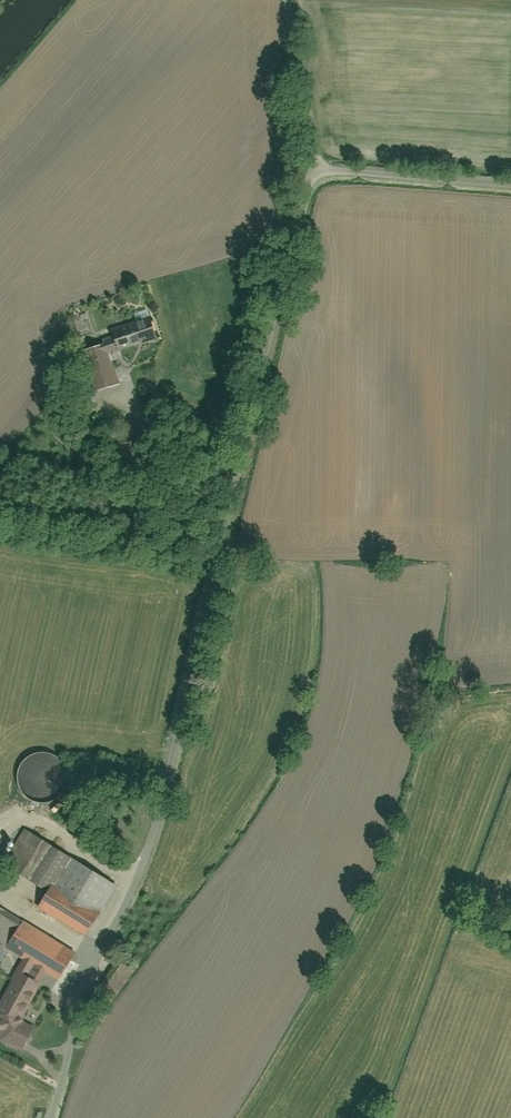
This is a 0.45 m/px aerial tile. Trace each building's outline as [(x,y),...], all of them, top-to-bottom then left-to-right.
[(111,336),(118,358),(162,344),(155,321),(111,336)] [(90,352),(103,396),(124,390),(110,346),(90,352)] [(24,783),(19,782),(18,791),(57,797),(61,770),(49,768),(50,764),(44,763),(43,772),(37,771),(36,778),(25,776),(24,783)] [(116,881),(27,828),(10,857),(52,881),(40,901),(88,929),(116,881)] [(86,959),(0,914),(0,952),(18,961),(0,996),(0,1043),(17,1052),(29,1029),(19,1023),(40,983),(35,981),(39,972),(71,988),(86,959)]
